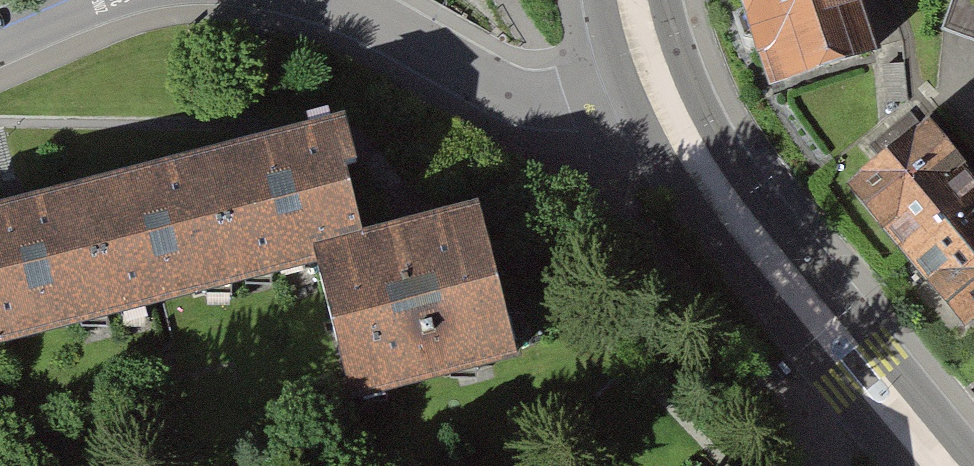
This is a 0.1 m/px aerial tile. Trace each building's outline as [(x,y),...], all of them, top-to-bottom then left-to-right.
[(771,91),(882,52),(865,0),(739,0),(771,91)] [(941,29),(973,40),(973,0),(952,0),(941,29)] [(0,225),(0,360),(325,273),(363,417),(527,374),(486,221),(367,253),(336,136),(0,225)] [(844,205),(907,279),(973,222),(973,198),(924,138),(885,171),(844,205)] [(907,279),(969,353),(973,348),(973,222),(907,279)]
